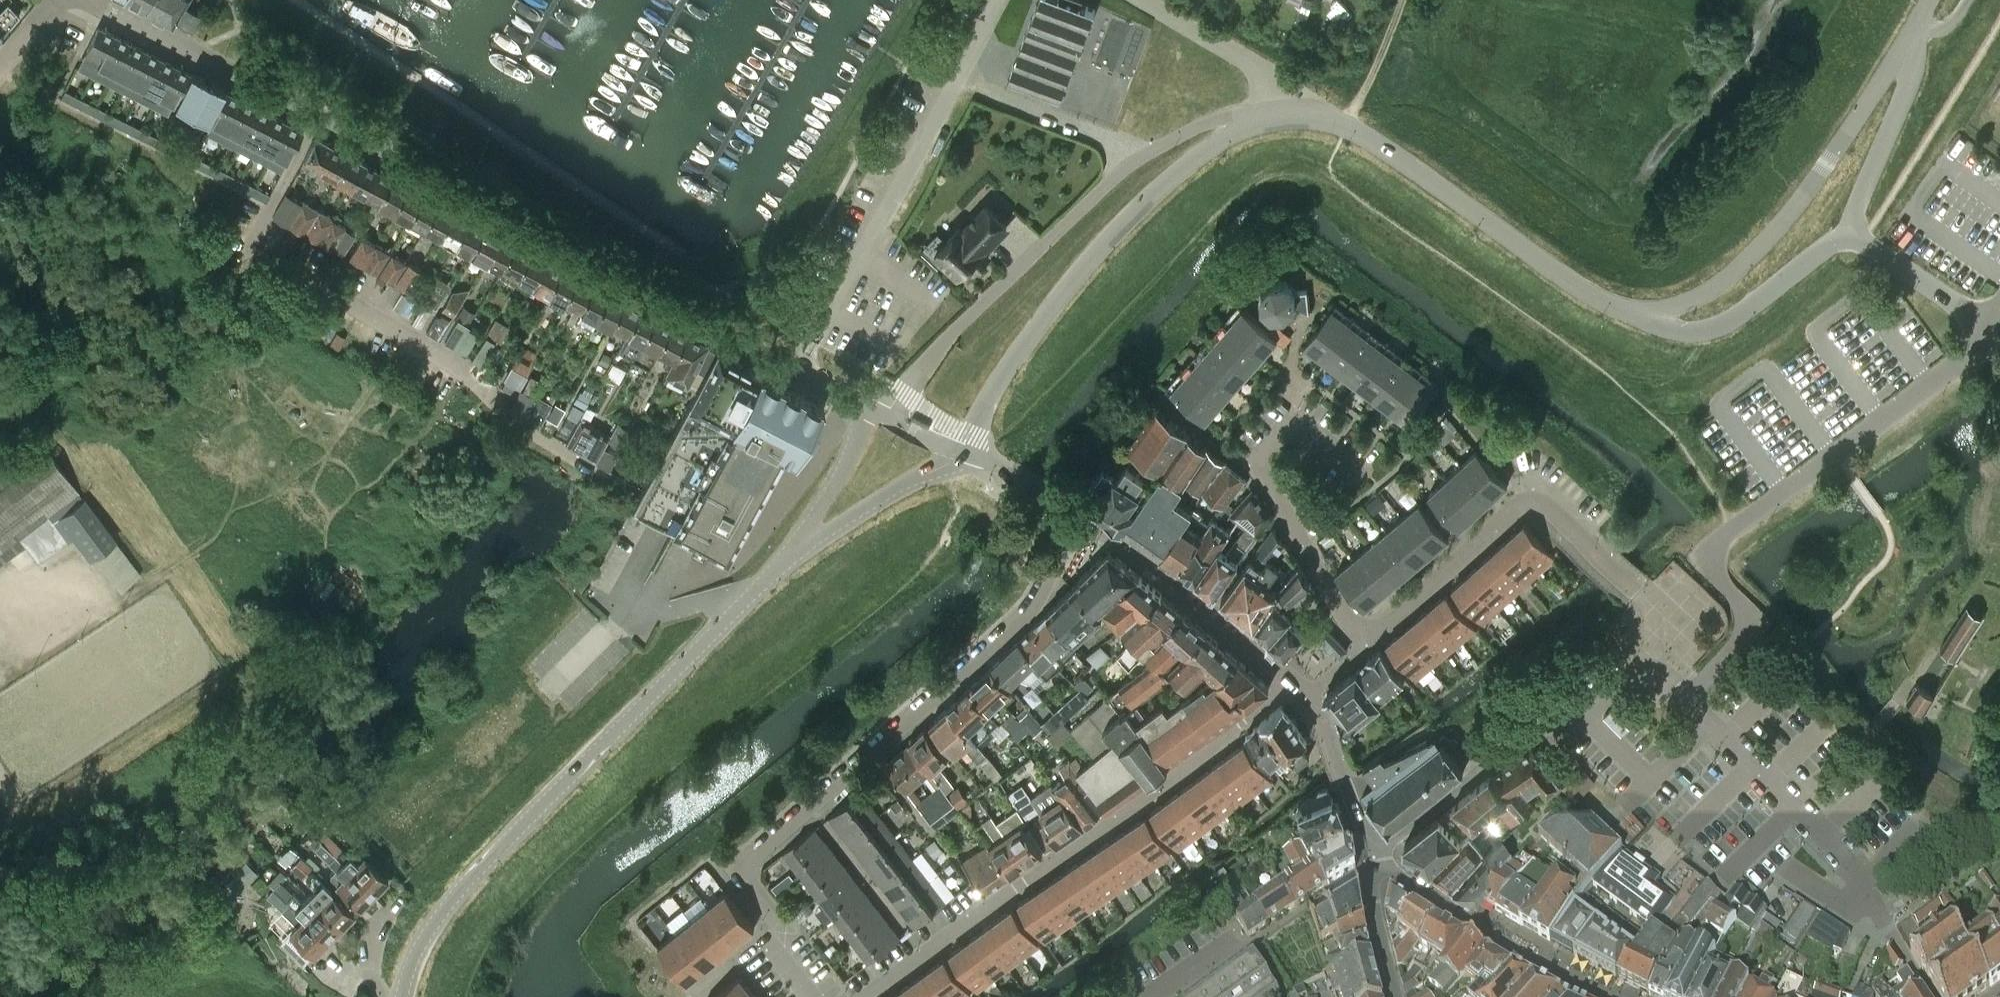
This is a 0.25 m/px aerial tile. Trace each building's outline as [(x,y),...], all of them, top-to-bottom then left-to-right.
[(142,8),(172,23),(179,11),(183,13),(185,8),(181,6),(183,2),(184,0),(147,0),(142,8)] [(1008,80),(1061,100),(1084,41),(1095,11),(1068,0),(1038,0),(1030,20),(1008,80)] [(19,14),(8,1),(0,9),(0,36),(19,14)] [(183,13),(179,20),(190,26),(197,14),(186,8),(185,8),(183,13)] [(84,56),(77,68),(92,75),(113,34),(97,26),(81,54),(84,56)] [(113,34),(92,75),(107,83),(128,41),(113,34)] [(128,41),(107,83),(122,91),(143,49),(129,42),(128,41)] [(143,49),(122,91),(124,92),(137,98),(158,57),(145,50),(143,49)] [(158,57),(137,98),(139,99),(152,106),(173,64),(161,58),(158,57)] [(173,64),(152,106),(155,107),(168,114),(174,100),(188,72),(176,66),(173,64)] [(188,72),(174,100),(176,101),(175,104),(176,105),(192,113),(207,121),(208,122),(210,119),(212,120),(227,92),(224,90),(224,89),(208,81),(192,74),(192,73),(191,74),(188,72)] [(76,105),(80,97),(65,90),(61,97),(76,105)] [(213,120),(206,133),(218,139),(221,141),(242,99),(239,98),(227,92),(212,120),(213,120)] [(91,113),(95,105),(80,97),(76,105),(91,113)] [(242,99),(221,141),(234,147),(236,148),(257,107),(255,106),(242,99)] [(107,120),(111,113),(95,105),(91,113),(107,120)] [(257,107),(236,148),(249,155),(251,156),(272,114),(271,114),(257,107)] [(122,128),(126,121),(111,113),(107,120),(122,128)] [(272,114),(251,156),(265,163),(266,164),(287,122),(272,114)] [(138,136),(141,128),(126,121),(122,128),(138,136)] [(287,122),(266,164),(281,172),(289,158),(303,130),(287,122)] [(153,144),(157,136),(141,128),(138,136),(153,144)] [(168,151),(172,144),(157,136),(153,144),(168,151)] [(322,168),(334,146),(317,137),(305,159),(300,168),(305,171),(310,162),(322,168)] [(334,146),(322,168),(331,173),(328,179),(333,182),(336,176),(337,176),(349,154),(334,146)] [(190,163),(194,155),(179,148),(175,155),(190,163)] [(336,176),(333,182),(349,190),(352,185),(364,162),(349,154),(337,176),(336,176)] [(206,171),(209,163),(194,155),(190,163),(206,171)] [(378,169),(364,162),(352,185),(359,189),(354,199),(359,201),(364,191),(366,192),(378,169)] [(221,178),(225,171),(209,163),(206,171),(221,178)] [(393,177),(378,169),(366,192),(381,200),(393,177)] [(236,186),(240,179),(225,171),(221,178),(236,186)] [(393,177),(381,200),(397,209),(409,186),(393,177)] [(251,194),(255,187),(240,179),(236,186),(251,194)] [(409,186),(397,209),(412,218),(425,194),(409,186)] [(267,202),(270,194),(255,187),(251,194),(267,202)] [(285,193),(273,217),(274,218),(288,226),(302,202),(287,194),(285,193)] [(441,203),(425,194),(412,218),(428,226),(441,203)] [(302,202),(288,226),(289,227),(305,236),(319,211),(302,201),(302,202)] [(1008,225),(983,202),(963,223),(958,223),(952,230),(952,235),(947,241),(941,241),(937,245),(937,251),(936,252),(959,275),(971,262),(977,268),(990,254),(985,249),(1008,225)] [(456,211),(441,203),(428,226),(443,235),(456,211)] [(319,211),(305,236),(319,244),(333,219),(319,211)] [(470,219),(456,211),(443,235),(458,243),(470,219)] [(333,219),(319,244),(331,250),(332,249),(345,226),(333,219)] [(470,219),(458,243),(474,252),(487,227),(470,219)] [(332,249),(342,255),(355,232),(345,226),(332,249)] [(487,227),(474,252),(488,259),(501,235),(487,227)] [(361,235),(349,258),(362,265),(375,243),(361,235)] [(488,259),(502,267),(515,243),(501,235),(488,259)] [(375,243),(362,265),(376,273),(388,251),(375,243)] [(502,267),(497,276),(504,279),(508,270),(517,275),(531,251),(515,243),(502,267)] [(517,275),(532,283),(532,284),(546,259),(531,251),(517,275)] [(392,253),(380,275),(393,283),(405,261),(392,253)] [(532,284),(532,283),(527,293),(533,296),(538,286),(549,292),(544,302),(545,303),(564,268),(546,259),(532,284)] [(396,282),(395,284),(408,291),(421,269),(407,261),(396,282)] [(582,278),(564,268),(545,303),(549,305),(554,295),(563,300),(560,308),(565,310),(582,278)] [(449,283),(437,276),(423,301),(436,307),(449,283)] [(598,286),(582,278),(565,310),(571,312),(567,321),(577,326),(598,286)] [(1271,284),(1262,294),(1262,307),(1272,316),(1285,316),(1294,306),(1294,305),(1308,310),(1309,312),(1310,311),(1309,309),(1307,289),(1292,291),(1284,284),(1271,284)] [(598,286),(577,326),(588,331),(590,327),(595,318),(598,319),(612,294),(598,286)] [(453,293),(443,311),(454,317),(464,299),(469,289),(453,293)] [(595,318),(590,327),(596,330),(601,321),(611,327),(625,301),(612,294),(598,319),(595,318)] [(639,308),(625,301),(611,327),(625,334),(639,308)] [(464,305),(456,320),(467,326),(475,311),(464,305)] [(639,308),(625,334),(627,335),(618,352),(631,359),(654,316),(639,308)] [(1321,358),(1349,322),(1332,308),(1304,345),(1321,358)] [(1228,326),(1262,356),(1277,339),(1243,309),(1228,326)] [(438,311),(425,333),(439,341),(452,319),(438,311)] [(669,324),(654,316),(631,359),(649,368),(657,350),(656,350),(669,324)] [(510,326),(495,318),(486,336),(494,340),(501,344),(510,326)] [(1349,322),(1321,358),(1339,371),(1367,335),(1349,322)] [(685,333),(669,324),(656,350),(657,350),(672,358),(685,333)] [(1228,326),(1214,342),(1248,372),(1262,356),(1228,326)] [(672,358),(664,371),(686,384),(697,362),(706,344),(685,333),(672,358)] [(1384,348),(1367,335),(1339,371),(1356,384),(1384,348)] [(1248,372),(1214,342),(1200,358),(1234,388),(1248,372)] [(706,345),(697,362),(708,368),(718,350),(706,345)] [(518,348),(502,378),(519,386),(536,353),(526,348),(524,351),(518,348)] [(1401,361),(1384,348),(1356,384),(1373,397),(1401,361)] [(795,460),(823,407),(759,372),(759,373),(718,350),(708,368),(631,508),(726,559),(783,454),(795,460)] [(1200,358),(1186,374),(1220,404),(1234,388),(1200,358)] [(1401,361),(1373,397),(1390,410),(1418,374),(1401,361)] [(1220,404),(1186,374),(1171,391),(1205,421),(1220,404)] [(1418,374),(1390,410),(1408,424),(1436,388),(1418,374)] [(530,375),(523,390),(535,396),(541,384),(542,381),(530,375)] [(529,407),(535,396),(523,390),(517,401),(510,414),(522,421),(523,419),(525,416),(529,407)] [(541,424),(552,402),(536,394),(530,407),(525,416),(541,424)] [(555,404),(548,419),(557,423),(565,409),(555,404)] [(1160,471),(1188,433),(1155,408),(1128,448),(1160,471)] [(595,428),(593,428),(580,420),(566,444),(565,445),(579,453),(580,453),(595,428)] [(619,421),(610,437),(608,439),(620,446),(630,427),(619,421)] [(580,453),(582,454),(595,462),(604,447),(608,439),(610,437),(608,436),(596,429),(595,428),(580,453)] [(79,492),(35,431),(0,457),(0,550),(79,492)] [(1206,447),(1188,433),(1160,471),(1161,471),(1163,473),(1164,471),(1181,483),(1206,447)] [(604,447),(595,462),(609,470),(618,455),(604,447)] [(1206,447),(1181,483),(1173,495),(1175,496),(1186,480),(1203,492),(1213,478),(1226,463),(1206,447)] [(1477,450),(1460,465),(1491,499),(1507,484),(1477,450)] [(1213,478),(1203,492),(1223,507),(1224,505),(1233,494),(1245,479),(1245,478),(1226,463),(1213,478)] [(1123,527),(1134,510),(1130,507),(1141,492),(1136,489),(1145,477),(1127,465),(1118,477),(1114,475),(1104,468),(1093,484),(1099,488),(1088,506),(1122,526),(1123,527)] [(1460,465),(1444,480),(1475,513),(1491,499),(1460,465)] [(1161,471),(1134,510),(1123,527),(1160,554),(1192,508),(1175,496),(1173,495),(1181,483),(1164,471),(1163,473),(1161,471)] [(1475,513),(1444,480),(1428,495),(1459,528),(1475,513)] [(1253,489),(1232,511),(1230,514),(1245,527),(1240,534),(1251,542),(1269,514),(1253,489)] [(79,492),(0,550),(0,564),(26,545),(38,561),(71,537),(88,560),(96,555),(120,589),(140,574),(115,541),(117,539),(86,496),(83,498),(79,492)] [(1420,503),(1402,517),(1432,552),(1449,538),(1420,503)] [(1223,507),(1218,513),(1222,516),(1228,517),(1230,514),(1232,511),(1224,505),(1223,507)] [(1192,508),(1160,554),(1179,567),(1204,533),(1202,531),(1196,527),(1203,519),(1200,517),(1203,513),(1194,507),(1193,509),(1192,508)] [(1213,517),(1202,531),(1204,533),(1179,567),(1195,579),(1219,546),(1220,546),(1231,530),(1213,517)] [(1432,552),(1402,517),(1386,531),(1415,566),(1432,552)] [(1510,536),(1541,571),(1556,557),(1524,523),(1510,536)] [(1251,558),(1222,599),(1235,610),(1267,564),(1270,559),(1277,551),(1284,543),(1282,539),(1277,533),(1274,528),(1271,532),(1251,558)] [(1415,566),(1386,531),(1369,545),(1398,580),(1415,566)] [(1219,546),(1195,579),(1196,580),(1203,585),(1215,594),(1238,560),(1251,542),(1240,534),(1228,552),(1220,546),(1219,546)] [(1541,571),(1510,536),(1496,549),(1527,584),(1541,571)] [(1369,545),(1352,558),(1382,593),(1398,580),(1369,545)] [(1496,549),(1481,562),(1513,597),(1527,584),(1496,549)] [(1109,550),(1076,583),(1096,609),(1102,604),(1104,605),(1140,575),(1109,550)] [(1382,593),(1352,558),(1335,573),(1364,608),(1382,593)] [(1235,610),(1254,625),(1280,595),(1276,589),(1278,587),(1285,580),(1275,572),(1279,566),(1270,559),(1267,564),(1235,610)] [(1481,562),(1467,574),(1499,610),(1513,597),(1481,562)] [(1280,595),(1254,625),(1271,641),(1290,619),(1315,590),(1299,564),(1278,587),(1276,589),(1280,595)] [(1499,610),(1467,574),(1452,588),(1484,623),(1499,610)] [(1102,604),(1096,609),(1098,611),(1098,612),(1103,617),(1116,631),(1119,628),(1161,593),(1140,575),(1104,605),(1102,604)] [(1076,583),(1059,600),(1086,631),(1103,617),(1098,612),(1098,611),(1096,609),(1076,583)] [(1432,605),(1462,642),(1478,629),(1447,592),(1432,605)] [(1123,650),(1118,655),(1122,659),(1129,668),(1135,662),(1144,653),(1145,652),(1186,614),(1161,593),(1119,628),(1120,630),(1122,629),(1130,638),(1123,650)] [(1050,608),(1048,611),(1071,639),(1075,642),(1078,646),(1089,636),(1085,632),(1086,631),(1059,600),(1050,608)] [(1462,642),(1432,605),(1417,617),(1447,654),(1462,642)] [(1967,606),(1940,648),(1956,658),(1983,617),(1967,606)] [(1071,639),(1048,611),(1035,624),(1064,661),(1077,649),(1069,641),(1071,639)] [(1106,696),(1107,697),(1121,712),(1127,707),(1138,700),(1138,701),(1158,687),(1169,678),(1163,671),(1169,666),(1206,631),(1186,614),(1145,652),(1144,653),(1145,654),(1152,662),(1106,696)] [(1417,617),(1402,630),(1432,666),(1447,654),(1417,617)] [(1290,619),(1271,641),(1285,655),(1285,656),(1289,651),(1304,633),(1290,619)] [(1064,661),(1035,624),(1019,640),(1042,671),(1041,671),(1048,678),(1064,661)] [(1326,626),(1318,634),(1341,658),(1349,650),(1326,626)] [(1432,666),(1402,630),(1386,643),(1417,679),(1432,666)] [(1206,631),(1169,666),(1170,667),(1180,678),(1189,687),(1206,670),(1209,673),(1213,677),(1215,679),(1219,684),(1242,664),(1227,650),(1209,634),(1206,631)] [(1019,640),(993,664),(1010,686),(1019,678),(1030,682),(1041,671),(1042,671),(1019,640)] [(1100,644),(1087,656),(1098,668),(1111,656),(1100,644)] [(1358,668),(1381,697),(1404,678),(1380,647),(1357,667),(1358,668)] [(1311,674),(1324,669),(1317,652),(1304,657),(1311,674)] [(1001,721),(1003,724),(1015,715),(1005,703),(1016,693),(1012,689),(1010,687),(1010,686),(993,664),(992,666),(990,667),(989,668),(979,677),(972,684),(1001,721)] [(1219,684),(1215,679),(1207,685),(1205,682),(1185,697),(1169,708),(1164,701),(1147,714),(1138,701),(1138,700),(1127,707),(1167,766),(1169,765),(1168,764),(1208,735),(1248,705),(1269,688),(1242,664),(1219,684)] [(1381,697),(1358,668),(1327,693),(1327,699),(1349,725),(1382,697),(1381,697)] [(1080,679),(1075,683),(1082,690),(1086,695),(1093,688),(1084,678),(1080,679)] [(972,684),(950,705),(981,745),(996,733),(994,731),(992,729),(992,728),(1001,721),(972,684)] [(1918,684),(1907,702),(1924,712),(1935,695),(1918,684)] [(1068,703),(1056,715),(1063,722),(1086,700),(1089,698),(1086,695),(1082,690),(1079,692),(1068,703)] [(1107,697),(1085,716),(1111,743),(1117,738),(1151,777),(1167,766),(1127,707),(1121,712),(1107,697)] [(1283,704),(1246,735),(1271,765),(1278,759),(1284,768),(1294,761),(1297,765),(1310,755),(1300,742),(1308,736),(1283,704)] [(981,745),(950,705),(930,723),(956,756),(966,747),(978,762),(987,754),(980,746),(981,745)] [(1025,708),(1015,716),(1015,715),(1003,724),(1005,726),(1006,725),(1018,740),(1028,731),(1032,736),(1042,728),(1025,708)] [(1612,709),(1604,717),(1621,735),(1629,727),(1612,709)] [(1063,722),(1056,715),(1043,728),(1049,735),(1063,722)] [(1085,716),(1071,729),(1073,732),(1076,735),(1095,756),(1111,743),(1085,716)] [(1063,722),(1049,735),(1056,744),(1071,732),(1063,722)] [(940,784),(946,791),(954,784),(939,765),(948,757),(925,728),(908,743),(940,784)] [(1381,755),(1362,769),(1374,784),(1363,794),(1368,800),(1367,801),(1388,831),(1462,772),(1458,766),(1441,741),(1440,742),(1436,737),(1429,742),(1428,739),(1385,761),(1381,755)] [(1151,777),(1117,738),(1111,743),(1095,756),(1083,766),(1082,768),(1076,773),(1077,775),(1089,790),(1091,789),(1107,810),(1151,777)] [(1229,754),(1257,792),(1273,780),(1245,742),(1229,754)] [(940,784),(908,743),(897,753),(919,781),(926,775),(936,787),(940,784)] [(1534,748),(1486,779),(1505,801),(1503,802),(1507,807),(1518,822),(1535,807),(1520,790),(1524,787),(1528,794),(1538,788),(1545,797),(1563,784),(1557,776),(1548,765),(1534,748)] [(919,781),(897,753),(886,763),(908,791),(916,802),(922,798),(913,787),(919,781)] [(1229,754),(1213,765),(1241,804),(1257,792),(1229,754)] [(1075,759),(1069,764),(1076,773),(1082,768),(1075,759)] [(987,767),(985,768),(995,780),(1003,774),(993,762),(987,767)] [(1051,784),(1049,785),(1081,827),(1101,814),(1084,793),(1089,790),(1077,775),(1076,773),(1069,764),(1067,762),(1059,768),(1065,777),(1052,786),(1051,784)] [(1213,765),(1198,777),(1226,815),(1241,804),(1213,765)] [(1226,815),(1198,777),(1182,788),(1211,826),(1226,815)] [(1463,798),(1451,807),(1475,828),(1484,820),(1503,802),(1505,801),(1486,779),(1463,798)] [(940,784),(936,787),(928,793),(942,811),(954,802),(949,795),(946,791),(940,784)] [(1081,827),(1049,785),(1027,800),(1056,844),(1081,827)] [(1321,786),(1299,808),(1300,809),(1313,838),(1337,831),(1338,844),(1352,844),(1348,827),(1338,799),(1333,797),(1331,798),(1328,786),(1321,786)] [(954,802),(960,809),(968,802),(970,801),(967,797),(959,787),(949,795),(954,802)] [(1211,826),(1182,788),(1167,800),(1195,838),(1211,826)] [(846,839),(878,814),(861,792),(829,817),(846,839)] [(928,793),(922,798),(916,802),(931,820),(942,811),(928,793)] [(1195,838),(1167,800),(1151,812),(1179,850),(1195,838)] [(968,802),(960,809),(958,810),(960,812),(968,821),(972,818),(971,806),(968,802)] [(1566,864),(1520,925),(1549,942),(1576,907),(1593,884),(1598,877),(1609,863),(1619,849),(1571,804),(1539,839),(1541,841),(1537,846),(1536,847),(1544,855),(1549,849),(1561,860),(1566,864)] [(1016,806),(995,822),(1005,835),(1026,864),(1042,853),(1021,823),(1026,820),(1016,806)] [(1475,828),(1451,807),(1441,816),(1440,815),(1404,844),(1404,850),(1428,867),(1475,828)] [(1518,822),(1507,807),(1500,813),(1513,828),(1518,822)] [(950,820),(942,811),(931,820),(938,829),(950,820)] [(895,836),(878,814),(846,839),(863,861),(895,836)] [(1130,826),(1157,865),(1173,854),(1146,814),(1130,826)] [(991,816),(983,821),(996,840),(988,846),(1011,875),(1026,864),(991,816)] [(1631,816),(1611,836),(1625,850),(1645,831),(1631,816)] [(1475,828),(1428,867),(1452,884),(1486,849),(1487,845),(1483,842),(1481,840),(1493,830),(1484,820),(1475,828)] [(1046,850),(1054,845),(1039,823),(1031,828),(1046,850)] [(1130,826),(1114,837),(1141,876),(1157,865),(1130,826)] [(800,875),(832,850),(815,828),(782,853),(800,875)] [(1311,842),(1302,846),(1307,858),(1310,856),(1316,853),(1317,855),(1324,852),(1323,850),(1324,849),(1332,859),(1341,855),(1354,856),(1352,844),(1338,844),(1337,831),(1313,838),(1314,841),(1311,842)] [(332,852),(339,845),(330,836),(324,844),(332,852)] [(912,858),(895,836),(863,861),(880,883),(912,858)] [(1114,837),(1098,848),(1125,887),(1141,876),(1114,837)] [(332,852),(324,844),(321,841),(314,849),(325,860),(332,852)] [(1328,886),(1310,856),(1307,858),(1300,843),(1283,851),(1295,876),(1281,884),(1253,902),(1254,903),(1268,925),(1296,908),(1328,886)] [(387,883),(386,880),(387,878),(388,878),(364,855),(358,862),(339,845),(332,852),(373,892),(378,887),(382,888),(387,883)] [(986,892),(1011,875),(988,846),(987,845),(962,861),(986,892)] [(1098,848),(1082,859),(1109,898),(1125,887),(1098,848)] [(1316,853),(1310,856),(1328,886),(1356,869),(1354,856),(1341,855),(1332,859),(1324,849),(1323,850),(1324,852),(1317,855),(1316,853)] [(1513,869),(1486,849),(1452,884),(1455,886),(1482,903),(1513,869)] [(849,872),(832,850),(800,875),(817,897),(849,872)] [(1598,877),(1593,884),(1658,932),(1679,904),(1675,900),(1674,902),(1655,888),(1661,880),(1623,853),(1621,851),(1609,863),(1598,877)] [(368,898),(373,892),(332,852),(325,860),(335,870),(330,875),(330,878),(337,883),(336,884),(359,907),(361,905),(364,906),(369,901),(368,898)] [(300,854),(289,865),(301,877),(312,866),(300,854)] [(912,858),(880,883),(898,905),(929,880),(912,858)] [(1513,869),(1482,903),(1483,904),(1496,911),(1522,879),(1535,866),(1523,858),(1513,869)] [(1109,898),(1082,859),(1066,869),(1093,908),(1109,898)] [(1522,879),(1496,911),(1520,925),(1566,864),(1561,860),(1549,876),(1537,869),(1538,868),(1535,866),(1522,879)] [(1641,954),(1620,981),(1635,988),(1651,963),(1670,935),(1704,883),(1682,866),(1681,866),(1666,884),(1665,883),(1664,885),(1677,895),(1676,896),(1678,897),(1675,900),(1679,904),(1658,932),(1641,954)] [(1093,908),(1066,869),(1051,880),(1077,919),(1093,908)] [(866,894),(849,872),(817,897),(834,919),(866,894)] [(1984,872),(1979,876),(1990,893),(1996,889),(1984,872)] [(312,873),(306,880),(315,888),(309,894),(341,926),(342,925),(345,926),(349,921),(349,918),(354,912),(330,889),(330,890),(312,873)] [(930,880),(898,905),(915,927),(947,902),(956,895),(938,873),(930,880)] [(1668,996),(1694,996),(1716,956),(1724,940),(1736,923),(1754,936),(1755,936),(1756,936),(1762,928),(1774,935),(1781,926),(1763,914),(1766,909),(1750,898),(1756,891),(1741,879),(1726,899),(1727,900),(1722,907),(1668,996)] [(1051,880),(1035,891),(1062,930),(1077,919),(1051,880)] [(279,881),(272,887),(286,901),(293,894),(281,882),(279,881)] [(1651,963),(1635,988),(1649,995),(1650,995),(1683,938),(1682,937),(1696,921),(1710,899),(1722,907),(1727,900),(1726,899),(1722,896),(1704,883),(1670,935),(1651,963)] [(1337,932),(1364,916),(1358,884),(1324,903),(1310,911),(1321,941),(1337,932)] [(288,902),(286,901),(272,887),(266,895),(281,909),(288,902)] [(1062,930),(1035,891),(1018,903),(1045,942),(1062,930)] [(709,906),(737,942),(755,928),(726,892),(709,906)] [(1391,939),(1414,907),(1391,892),(1386,919),(1391,939)] [(339,928),(341,926),(309,894),(302,902),(293,894),(286,901),(288,902),(327,940),(332,936),(335,936),(339,931),(339,928)] [(883,916),(866,894),(834,919),(851,941),(883,916)] [(1946,894),(1937,900),(1943,910),(1944,911),(1954,904),(1946,894)] [(1227,903),(1226,904),(1228,906),(1229,907),(1249,937),(1268,925),(1254,903),(1245,908),(1238,896),(1227,903)] [(1650,995),(1653,996),(1668,996),(1722,907),(1710,899),(1696,921),(1699,924),(1686,940),(1683,938),(1650,995)] [(1937,900),(1936,899),(1911,917),(1919,928),(1943,910),(1937,900)] [(327,940),(288,902),(281,909),(297,924),(289,932),(313,955),(315,953),(319,953),(322,949),(322,946),(327,940)] [(1804,903),(1783,937),(1795,945),(1817,911),(1804,903)] [(709,906),(692,920),(720,955),(737,942),(709,906)] [(1013,906),(997,918),(1024,956),(1041,944),(1013,906)] [(1415,907),(1414,907),(1391,939),(1398,970),(1403,969),(1414,955),(1421,946),(1435,920),(1415,907)] [(1620,981),(1641,954),(1576,907),(1549,942),(1598,969),(1620,981)] [(1989,915),(1992,920),(1987,923),(1987,922),(1963,940),(1991,987),(1999,980),(1999,907),(1989,915)] [(1819,944),(1833,921),(1821,914),(1806,936),(1819,944)] [(900,938),(883,916),(851,941),(868,963),(900,938)] [(1367,936),(1364,916),(1337,932),(1340,945),(1367,936)] [(1024,956),(997,918),(981,930),(1009,968),(1024,956)] [(692,920),(675,933),(704,969),(720,955),(692,920)] [(1421,946),(1414,955),(1420,958),(1413,968),(1411,974),(1401,981),(1403,989),(1416,976),(1448,928),(1435,920),(1421,946)] [(1846,929),(1833,921),(1819,944),(1832,952),(1834,949),(1846,929)] [(1963,940),(1952,923),(1912,952),(1940,996),(1977,996),(1991,987),(1963,940)] [(1403,989),(1406,996),(1408,996),(1414,992),(1414,991),(1421,986),(1416,980),(1423,972),(1430,976),(1435,967),(1439,970),(1446,961),(1464,938),(1462,937),(1448,928),(1416,976),(1403,989)] [(1720,996),(1744,996),(1751,984),(1755,978),(1746,974),(1762,945),(1767,948),(1766,947),(1774,935),(1762,928),(1756,936),(1755,936),(1748,948),(1749,948),(1744,957),(1742,956),(1738,967),(1740,968),(1735,977),(1732,975),(1720,996)] [(1851,933),(1846,929),(1834,949),(1841,952),(1851,933)] [(981,930),(966,941),(993,979),(1009,968),(981,930)] [(704,969),(675,933),(658,947),(686,983),(704,969)] [(1367,936),(1340,945),(1338,946),(1340,953),(1326,958),(1330,969),(1346,964),(1345,961),(1370,950),(1367,936)] [(1439,970),(1440,971),(1425,989),(1426,996),(1451,996),(1461,987),(1467,979),(1487,953),(1464,938),(1446,961),(1439,970)] [(993,979),(966,941),(950,953),(977,991),(993,979)] [(1893,948),(1884,955),(1895,970),(1904,964),(1893,948)] [(1232,967),(1254,996),(1280,996),(1282,995),(1251,953),(1232,967)] [(1513,968),(1487,953),(1467,979),(1479,988),(1490,975),(1500,982),(1513,968)] [(1324,977),(1329,992),(1332,990),(1334,996),(1382,996),(1372,954),(1324,977)] [(929,968),(950,996),(969,996),(973,994),(945,956),(929,968)] [(1716,956),(1694,996),(1720,996),(1732,975),(1735,977),(1740,968),(1738,967),(1716,956)] [(1214,981),(1226,996),(1254,996),(1232,967),(1214,981)] [(914,979),(926,996),(950,996),(929,968),(914,979)] [(1479,988),(1479,989),(1473,996),(1471,996),(1516,996),(1533,979),(1513,968),(1500,982),(1490,975),(1479,988)] [(1892,996),(1894,996),(1925,996),(1922,993),(1908,970),(1897,978),(1903,988),(1892,996)] [(753,993),(739,976),(713,996),(748,996),(753,993)] [(1781,996),(1810,996),(1799,993),(1804,984),(1787,976),(1782,988),(1778,995),(1781,996)] [(1744,996),(1781,996),(1778,995),(1782,988),(1763,977),(1757,987),(1751,984),(1744,996)] [(914,979),(898,991),(903,996),(926,996),(914,979)] [(1516,996),(1552,996),(1556,991),(1533,979),(1516,996)] [(1196,994),(1198,996),(1226,996),(1214,981),(1196,994)] [(1867,990),(1875,995),(1877,996),(1894,996),(1892,996),(1883,982),(1872,990),(1869,989),(1867,990)] [(1843,993),(1817,983),(1811,996),(1842,996),(1843,993)]
